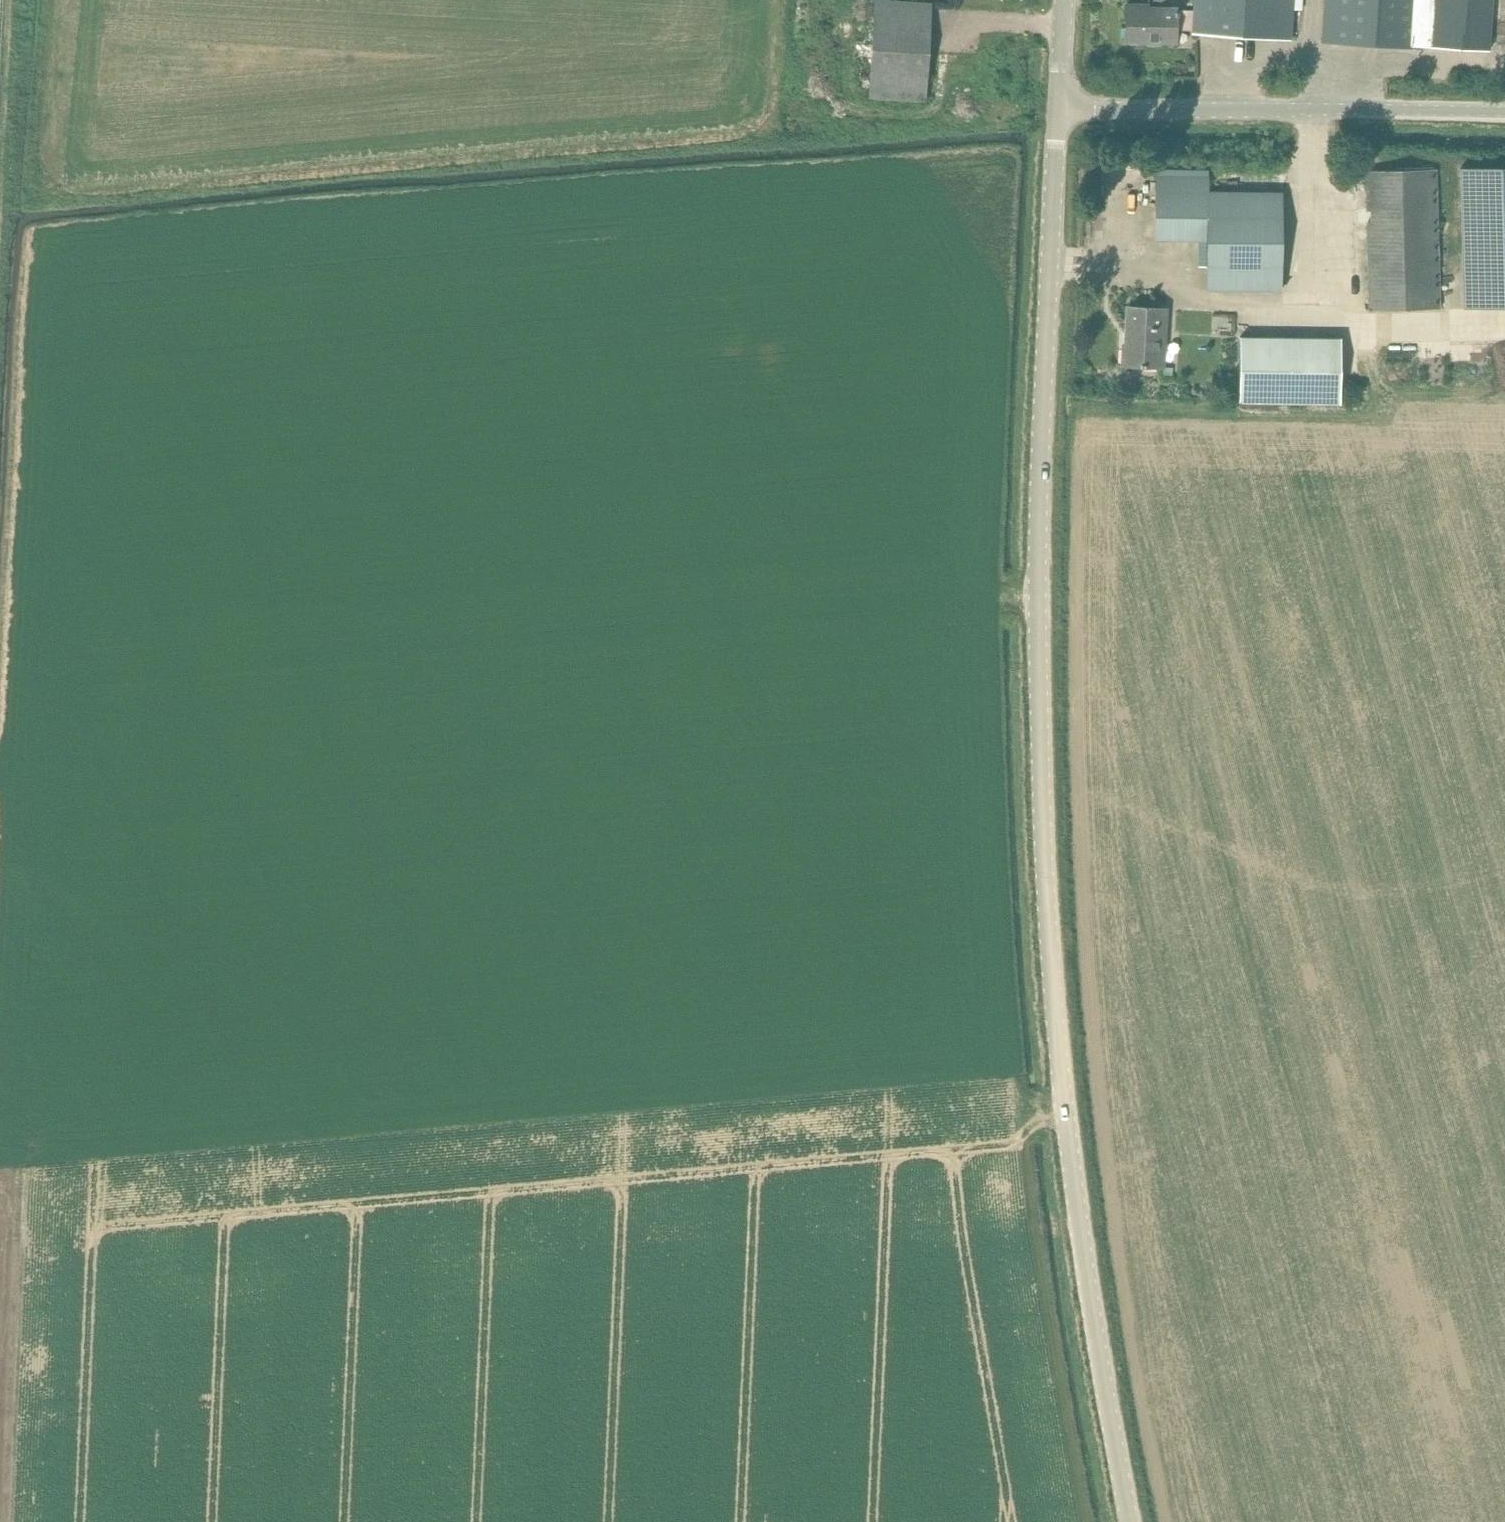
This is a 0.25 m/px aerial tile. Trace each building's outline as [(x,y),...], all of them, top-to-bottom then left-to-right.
[(926,101),(931,3),(883,0),(875,0),(869,98),(926,101)] [(1177,13),(1177,12),(1140,10),(1140,5),(1125,5),(1125,41),(1176,42),(1176,25),(1192,25),(1192,33),(1290,40),(1293,0),(1194,0),(1193,14),(1177,13)] [(1324,22),(1322,42),(1422,48),(1422,46),(1495,51),(1499,0),(1325,0),(1324,22)] [(1463,307),(1504,306),(1504,167),(1460,168),(1463,307)] [(1366,191),(1369,312),(1441,310),(1437,189),(1436,169),(1365,171),(1366,191)] [(1155,240),(1207,241),(1207,290),(1281,291),(1282,192),(1209,192),(1209,177),(1156,176),(1155,240)] [(1122,365),(1142,366),(1163,367),(1163,365),(1159,365),(1161,330),(1165,330),(1166,308),(1128,306),(1126,347),(1123,347),(1122,365)] [(1240,337),(1239,400),(1340,403),(1341,339),(1240,337)]
